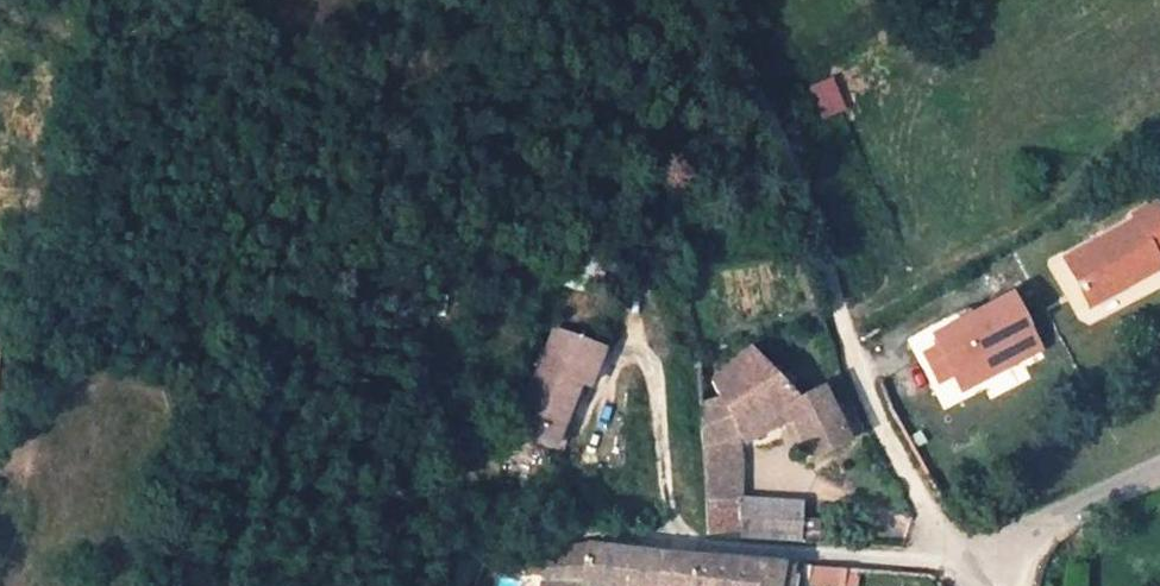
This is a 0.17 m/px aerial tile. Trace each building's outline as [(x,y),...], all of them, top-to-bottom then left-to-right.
[(812,82),(824,116),(846,108),(834,74),(812,82)] [(1133,219),(1062,259),(1084,297),(1121,277),(1124,282),(1125,281),(1159,263),(1156,257),(1159,255),(1159,213),(1154,202),(1130,214),(1133,219)] [(1121,277),(1084,297),(1090,307),(1128,286),(1125,281),(1124,282),(1121,277)] [(1015,287),(927,325),(936,344),(921,351),(942,398),(1045,353),(1015,287)] [(554,331),(520,417),(557,431),(578,380),(587,383),(600,349),(554,331)] [(32,367),(37,352),(18,346),(14,362),(32,367)] [(698,405),(701,445),(736,439),(736,436),(788,408),(810,452),(848,435),(824,384),(796,398),(749,347),(711,381),(719,397),(698,405)] [(515,429),(551,444),(557,431),(520,417),(515,429)] [(738,499),(736,439),(701,445),(704,497),(738,499)] [(741,499),(738,499),(704,497),(706,536),(738,531),(741,499)] [(802,503),(741,499),(738,531),(739,537),(800,541),(802,503)] [(991,511),(984,499),(971,506),(979,518),(991,511)] [(585,584),(583,583),(588,544),(550,551),(542,585),(585,585),(585,584)] [(585,584),(600,585),(797,585),(800,565),(773,564),(588,544),(583,583),(585,584)]
